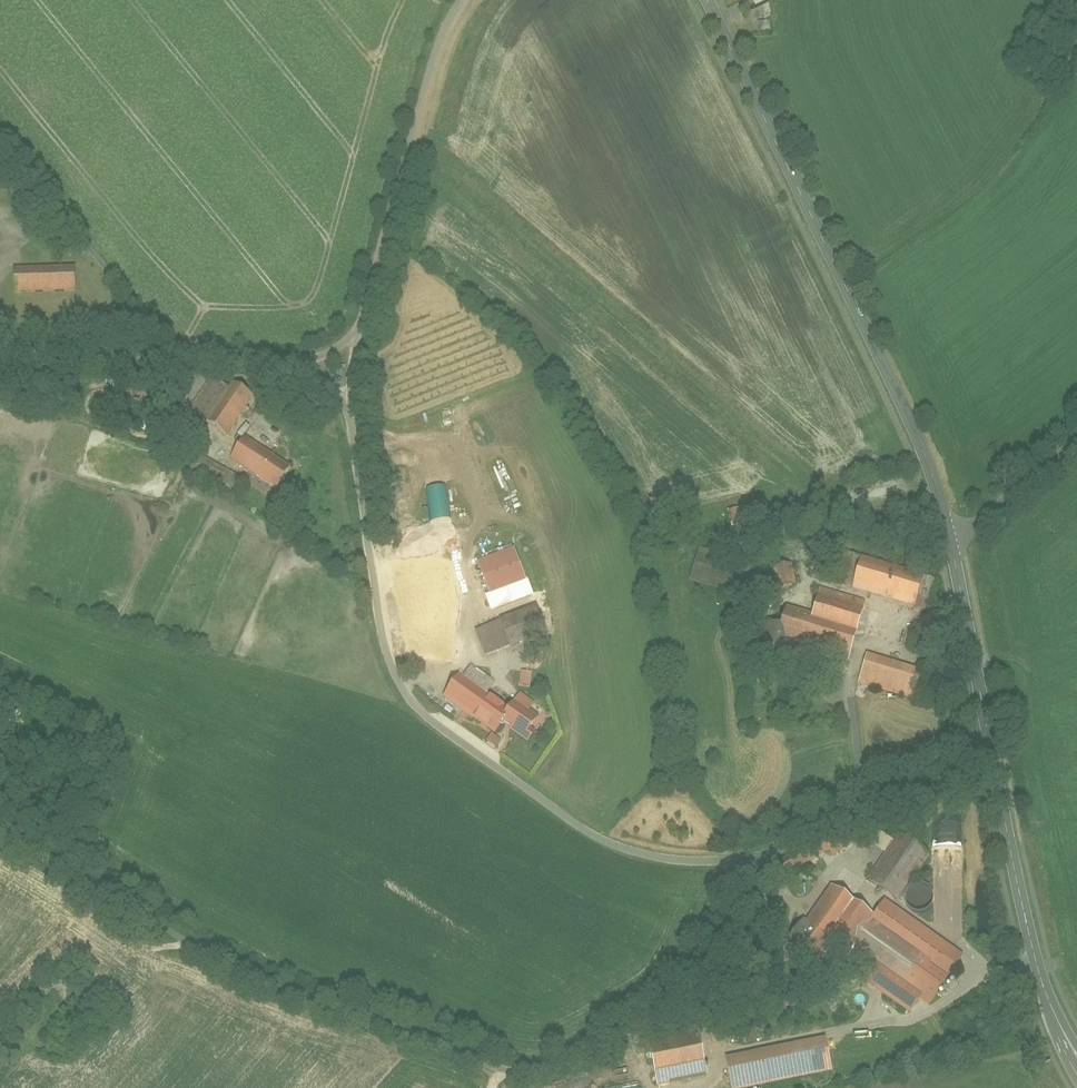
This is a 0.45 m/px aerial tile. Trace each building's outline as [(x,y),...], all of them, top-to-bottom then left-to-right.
[(764,3),(745,13),(750,23),(769,13),(764,3)] [(755,31),(768,31),(767,21),(754,22),(755,31)] [(71,266),(15,267),(15,291),(71,290),(71,266)] [(213,373),(188,408),(224,434),(249,398),(213,373)] [(291,468),(242,438),(229,459),(278,489),(291,468)] [(752,523),(750,505),(724,509),(726,527),(752,523)] [(510,549),(476,561),(488,595),(523,582),(510,549)] [(829,581),(850,588),(860,556),(839,550),(829,581)] [(860,556),(850,588),(911,607),(921,575),(860,556)] [(787,564),(770,568),(775,589),(793,584),(787,564)] [(814,588),(806,616),(855,630),(863,602),(814,588)] [(436,589),(435,596),(455,598),(456,591),(436,589)] [(528,604),(541,601),(538,590),(525,593),(528,604)] [(413,594),(410,638),(452,641),(455,598),(435,596),(413,594)] [(780,609),(771,639),(846,661),(855,630),(806,616),(780,609)] [(496,622),(506,647),(534,636),(524,611),(496,622)] [(496,622),(475,631),(484,656),(506,647),(496,622)] [(866,656),(858,681),(913,698),(921,673),(866,656)] [(467,667),(460,677),(484,694),(491,684),(467,667)] [(532,673),(520,671),(518,684),(530,685),(532,673)] [(455,674),(439,696),(491,733),(499,722),(507,710),(484,694),(460,677),(455,674)] [(529,727),(538,715),(528,708),(533,702),(520,693),(507,710),(499,722),(526,741),(533,730),(529,727)] [(494,747),(499,739),(488,732),(483,740),(494,747)] [(766,883),(827,853),(828,855),(848,846),(842,832),(761,872),(766,883)] [(897,834),(868,879),(896,897),(925,853),(897,834)] [(958,872),(935,875),(937,894),(956,891),(956,886),(960,886),(958,872)] [(829,881),(787,940),(833,972),(839,964),(905,1011),(917,995),(927,1001),(961,954),(882,897),(872,912),(829,881)] [(778,990),(765,995),(772,1011),(785,1006),(778,990)] [(825,1038),(726,1058),(732,1087),(739,1087),(831,1070),(825,1038)] [(703,1074),(699,1049),(651,1057),(656,1083),(703,1074)]
